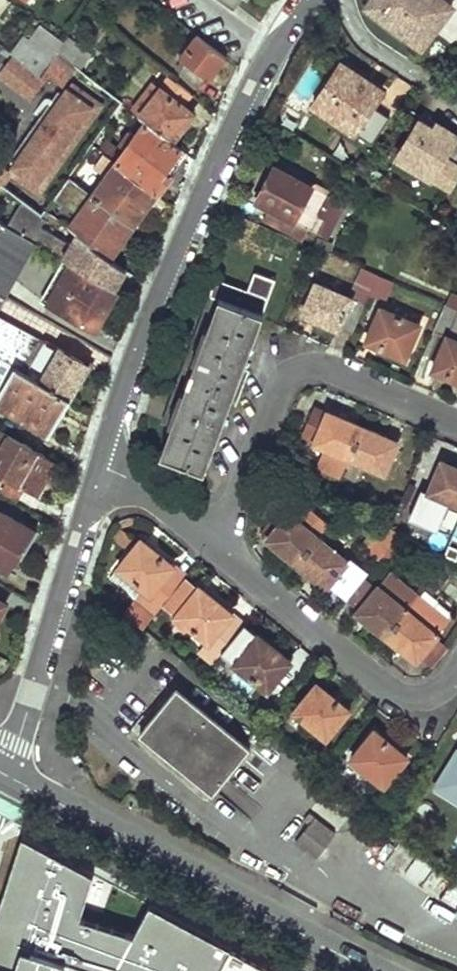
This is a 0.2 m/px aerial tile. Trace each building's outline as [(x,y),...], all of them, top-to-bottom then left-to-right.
[(6,0),(0,0),(0,14),(9,2),(6,0)] [(441,0),(367,0),(365,2),(378,12),(374,16),(418,51),(451,8),(441,0)] [(56,55),(63,44),(62,43),(39,25),(28,39),(24,36),(11,56),(41,80),(56,55)] [(228,58),(196,35),(178,58),(184,63),(178,71),(195,84),(203,77),(210,82),(215,76),(228,58)] [(56,55),(69,65),(76,71),(87,55),(65,38),(62,43),(63,44),(56,55)] [(56,55),(41,80),(51,88),(69,65),(56,55)] [(379,90),(336,63),(320,86),(306,107),(335,125),(337,121),(369,143),(386,116),(369,105),(379,90)] [(3,189),(39,216),(120,104),(84,76),(3,189)] [(190,94),(167,77),(138,116),(144,120),(171,142),(182,127),(191,115),(181,107),(190,94)] [(8,128),(21,109),(0,92),(0,121),(8,128)] [(171,173),(186,153),(171,142),(144,120),(114,163),(155,195),(159,198),(169,184),(166,181),(171,173)] [(8,128),(0,121),(0,141),(8,128)] [(438,130),(434,136),(413,124),(393,157),(448,190),(456,175),(456,151),(451,147),(455,142),(438,130)] [(155,195),(114,163),(69,228),(109,258),(125,236),(143,209),(155,195)] [(342,203),(272,166),(264,179),(253,199),(267,208),(261,219),(299,238),(304,228),(316,233),(323,218),(331,223),(342,203)] [(0,194),(0,223),(25,237),(39,216),(3,189),(0,194)] [(25,237),(0,223),(0,293),(7,297),(35,243),(25,237)] [(116,289),(69,262),(46,303),(94,331),(104,311),(116,289)] [(254,271),(247,291),(269,299),(276,280),(254,271)] [(391,281),(377,275),(370,290),(384,297),(391,281)] [(269,299),(247,291),(213,277),(203,305),(196,322),(205,329),(200,342),(188,341),(179,368),(187,375),(181,389),(156,452),(202,469),(269,299)] [(365,302),(315,280),(301,312),(313,318),(311,325),(317,328),(325,331),(327,324),(350,334),(365,302)] [(452,290),(448,301),(456,305),(456,292),(452,290)] [(443,303),(433,325),(447,331),(431,368),(450,376),(456,379),(456,309),(443,303)] [(417,321),(380,305),(366,340),(387,349),(404,356),(417,321)] [(0,318),(0,358),(15,367),(23,372),(40,340),(0,318)] [(85,362),(45,340),(27,373),(70,397),(81,378),(83,374),(80,372),(85,362)] [(15,367),(0,392),(0,403),(42,428),(46,420),(51,411),(60,414),(70,397),(27,373),(23,372),(15,367)] [(330,413),(325,411),(311,442),(324,447),(316,466),(339,476),(347,457),(361,426),(330,413)] [(381,435),(361,426),(347,457),(382,472),(395,441),(381,435)] [(0,429),(0,476),(17,487),(18,484),(37,495),(41,487),(56,461),(0,429)] [(440,460),(427,490),(419,487),(407,517),(435,530),(448,501),(456,504),(456,467),(450,464),(440,460)] [(296,563),(317,538),(314,536),(325,523),(307,508),(297,520),(287,512),(277,523),(265,537),(296,563)] [(0,511),(0,566),(8,571),(19,552),(21,547),(27,550),(36,532),(0,511)] [(400,532),(385,523),(366,546),(379,558),(400,532)] [(146,542),(140,537),(117,565),(144,588),(125,611),(143,625),(162,602),(185,574),(146,542)] [(345,561),(317,538),(296,563),(311,575),(325,586),(327,583),(345,561)] [(349,557),(345,561),(327,583),(345,598),(362,578),(367,572),(349,557)] [(384,636),(419,594),(389,570),(375,588),(362,578),(345,598),(357,608),(355,612),(370,624),(384,636)] [(198,584),(185,574),(162,602),(207,640),(199,650),(212,660),(221,649),(243,622),(198,584)] [(450,620),(419,594),(384,636),(415,661),(418,657),(432,668),(449,648),(436,637),(450,620)] [(278,651),(243,622),(221,649),(267,688),(290,660),(278,651)] [(337,700),(315,681),(293,708),(323,734),(346,707),(337,700)] [(251,747),(176,685),(138,730),(214,792),(251,747)] [(398,750),(374,730),(351,756),(358,763),(355,768),(361,773),(352,784),(364,795),(372,775),(385,783),(406,757),(398,750)] [(456,749),(434,783),(456,797),(456,747),(456,749)] [(237,768),(262,788),(277,769),(253,749),(237,768)] [(336,832),(309,811),(303,819),(310,824),(296,842),(316,858),(336,832)] [(182,923),(150,906),(132,936),(80,919),(93,875),(20,836),(0,901),(0,970),(271,970),(182,923)]
